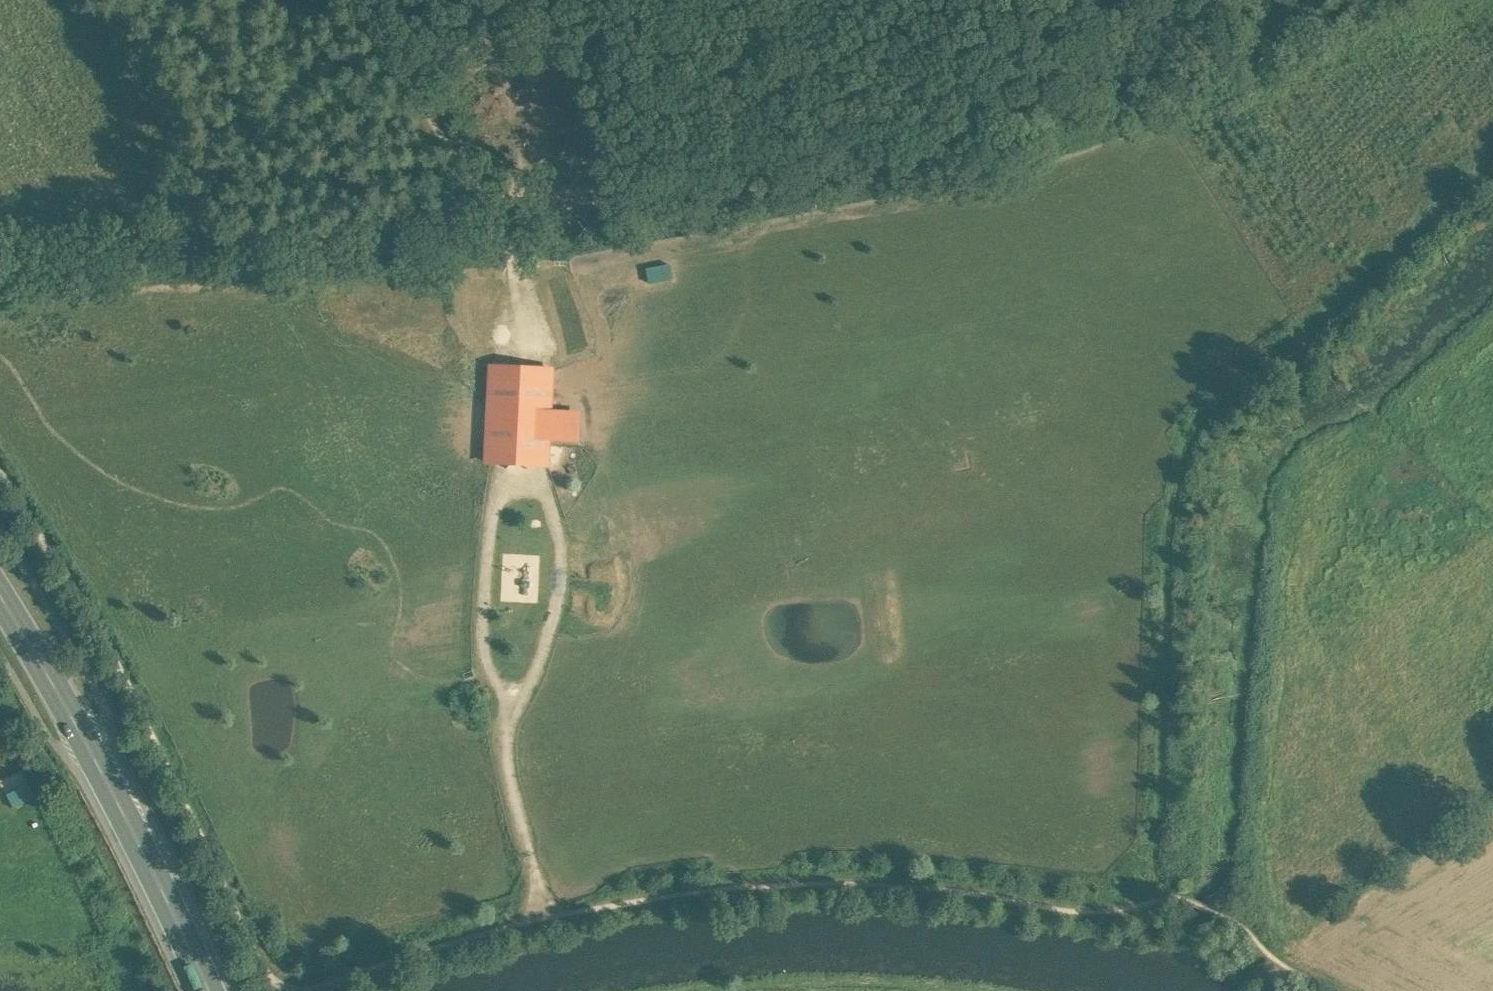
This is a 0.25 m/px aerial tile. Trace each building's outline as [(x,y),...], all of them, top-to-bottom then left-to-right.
[(650,281),(674,277),(671,263),(648,267),(650,281)]
